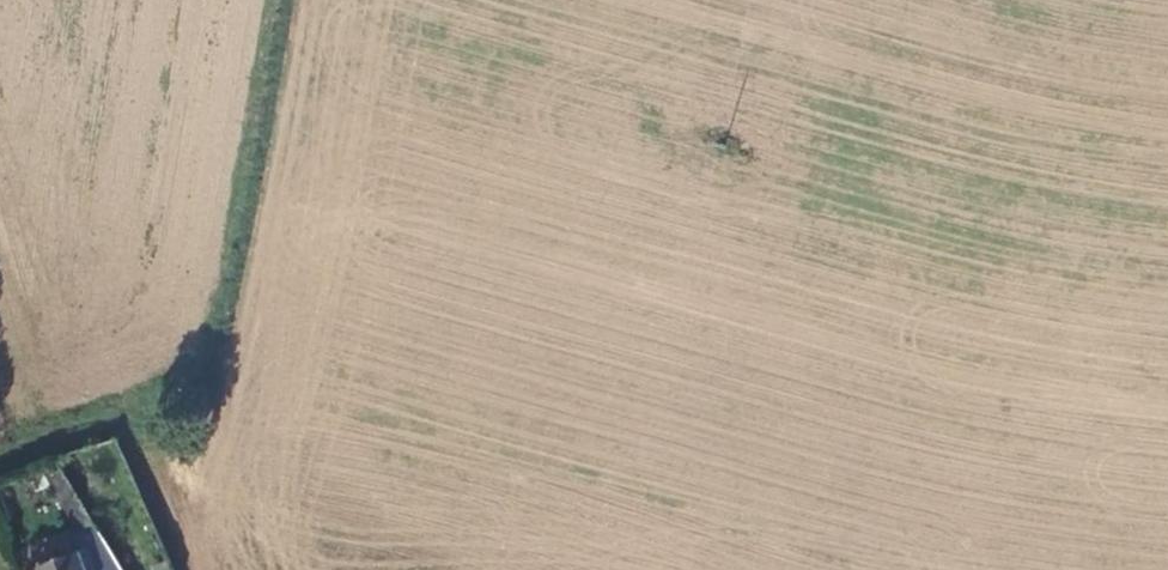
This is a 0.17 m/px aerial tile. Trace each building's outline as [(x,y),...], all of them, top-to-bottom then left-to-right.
[(62,476),(47,484),(71,542),(54,548),(61,566),(79,559),(84,569),(117,569),(62,476)] [(32,569),(49,569),(61,566),(54,548),(28,559),(32,569)] [(79,559),(61,566),(49,569),(84,569),(79,559)]
